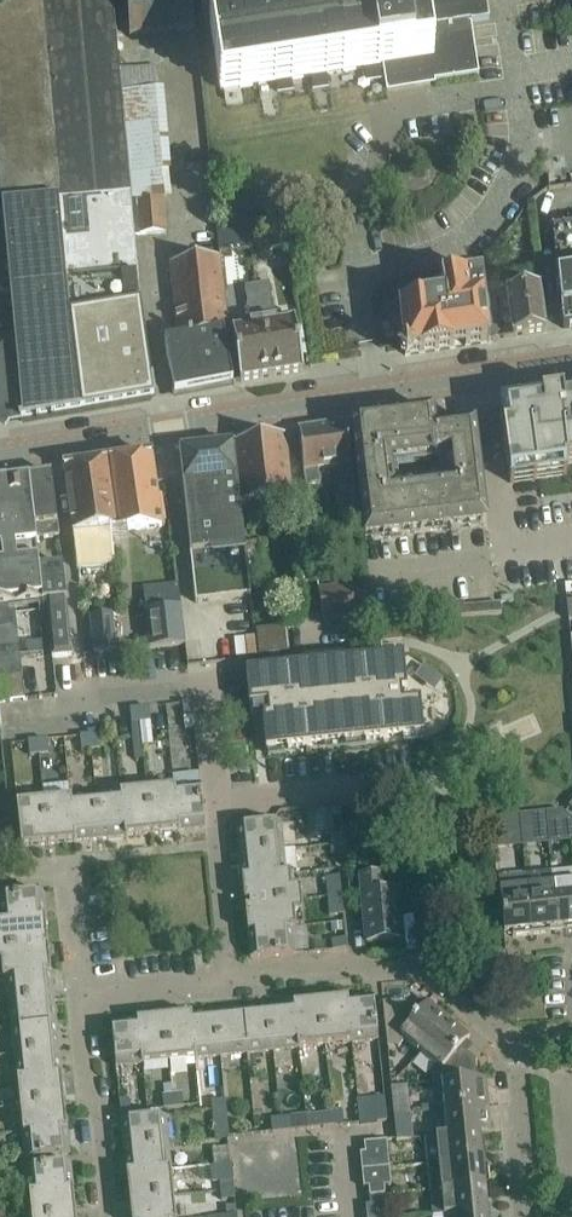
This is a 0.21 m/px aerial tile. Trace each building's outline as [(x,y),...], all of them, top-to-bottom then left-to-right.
[(9,288),(15,347),(14,347),(14,349),(8,349),(0,361),(0,395),(1,405),(15,419),(20,418),(21,421),(25,421),(25,418),(79,409),(79,411),(83,410),(83,408),(151,396),(149,382),(151,381),(140,303),(134,235),(130,192),(121,93),(119,70),(114,15),(113,0),(18,0),(0,2),(0,202),(0,205),(1,205),(5,249),(1,249),(0,250),(0,283),(4,288),(9,288)] [(192,0),(126,0),(130,36),(195,30),(192,0)] [(479,73),(471,22),(489,19),(486,0),(323,0),(209,18),(221,90),(369,67),(384,87),(384,88),(479,73)] [(155,67),(119,70),(121,93),(157,90),(155,67)] [(168,235),(166,201),(140,203),(143,237),(168,235)] [(548,228),(563,329),(571,327),(571,225),(548,228)] [(262,231),(250,232),(252,245),(264,244),(262,231)] [(489,342),(489,340),(486,318),(483,295),(481,277),(433,284),(434,293),(412,297),(413,306),(399,308),(405,355),(489,342)] [(268,284),(256,286),(260,313),(273,311),(268,284)] [(513,336),(546,331),(539,287),(523,289),(523,284),(506,286),(513,336)] [(256,286),(244,287),(248,312),(249,315),(250,315),(260,313),(256,286)] [(495,294),(483,295),(486,318),(496,317),(497,317),(495,294)] [(275,320),(263,322),(272,377),(303,371),(295,322),(276,325),(275,320)] [(272,377),(263,322),(251,324),(252,327),(232,330),(240,382),(272,377)] [(228,334),(179,339),(165,342),(174,394),(187,392),(187,391),(229,383),(229,384),(233,383),(228,334)] [(571,464),(571,402),(564,403),(563,395),(499,404),(509,473),(571,464)] [(433,412),(351,422),(365,539),(487,525),(475,425),(435,430),(433,412)] [(351,463),(346,423),(299,430),(299,434),(306,486),(318,485),(316,468),(338,465),(340,480),(335,481),(341,525),(357,523),(358,523),(351,463)] [(242,500),(292,494),(285,436),(235,441),(242,500)] [(250,597),(234,445),(231,445),(231,448),(182,453),(182,451),(179,451),(195,603),(250,597)] [(104,497),(109,531),(162,527),(151,456),(103,463),(107,496),(104,497)] [(107,496),(103,463),(64,468),(69,498),(77,569),(113,564),(109,531),(104,497),(107,496)] [(28,477),(29,477),(36,539),(59,536),(51,474),(28,477)] [(29,477),(0,481),(0,604),(43,600),(39,567),(36,539),(29,477)] [(62,565),(39,567),(43,600),(46,600),(48,614),(49,633),(52,658),(72,655),(67,607),(62,565)] [(368,613),(364,585),(318,590),(322,619),(339,617),(339,618),(354,616),(354,615),(368,613)] [(447,604),(448,618),(501,613),(501,604),(464,607),(464,602),(447,604)] [(142,640),(143,649),(185,644),(186,644),(182,607),(146,611),(149,640),(142,640)] [(90,616),(94,654),(116,651),(112,614),(90,616)] [(22,676),(17,627),(0,629),(0,703),(25,700),(22,676)] [(256,630),(255,630),(257,654),(296,650),(293,627),(287,627),(256,630)] [(27,643),(28,655),(43,653),(42,641),(27,643)] [(404,654),(246,671),(250,706),(267,704),(268,715),(263,715),(266,751),(424,734),(420,699),(403,701),(401,690),(407,690),(404,654)] [(184,717),(194,716),(192,703),(182,704),(184,717)] [(139,708),(141,722),(150,721),(149,707),(139,708)] [(139,708),(130,709),(131,723),(141,722),(139,708)] [(90,735),(91,749),(101,748),(99,734),(90,735)] [(91,749),(90,735),(80,736),(82,750),(91,749)] [(47,739),(38,740),(39,754),(49,753),(47,739)] [(39,754),(38,740),(28,741),(29,755),(39,754)] [(174,787),(179,831),(205,828),(201,784),(174,787)] [(179,831),(174,787),(148,790),(153,834),(179,831)] [(153,834),(148,790),(122,792),(126,836),(153,834)] [(122,792),(96,795),(100,839),(126,836),(122,792)] [(100,839),(96,795),(69,798),(74,842),(100,839)] [(74,842),(69,798),(43,801),(48,844),(74,842)] [(48,844),(43,801),(17,803),(21,847),(48,844)] [(546,813),(547,828),(556,827),(555,812),(546,813)] [(546,813),(520,815),(521,830),(547,828),(546,813)] [(521,830),(520,815),(492,817),(493,833),(521,830)] [(240,853),(283,848),(281,822),(237,827),(240,853)] [(331,844),(345,842),(344,833),(330,834),(331,844)] [(345,842),(331,844),(332,854),(346,852),(345,842)] [(283,848),(240,853),(242,879),(286,875),(286,872),(283,848)] [(290,872),(286,872),(286,875),(242,879),(245,903),(254,902),(254,904),(302,900),(301,886),(292,887),(290,872)] [(558,928),(554,885),(552,872),(526,875),(532,935),(550,933),(550,929),(558,928)] [(328,896),(342,894),(340,875),(326,877),(328,896)] [(532,935),(526,875),(499,877),(504,933),(512,932),(513,937),(532,935)] [(400,938),(398,914),(396,892),(381,893),(380,876),(361,878),(367,941),(400,938)] [(554,885),(558,928),(571,926),(571,883),(554,885)] [(45,919),(42,892),(0,897),(0,918),(0,921),(0,923),(45,919)] [(344,913),(342,894),(328,896),(330,914),(344,913)] [(302,900),(254,904),(254,907),(245,908),(248,932),(292,927),(296,927),(294,912),(303,911),(302,900)] [(0,923),(0,950),(39,946),(38,944),(48,943),(45,919),(0,923)] [(294,954),(292,927),(248,932),(250,959),(294,954)] [(332,940),(333,950),(346,949),(345,939),(332,940)] [(39,946),(0,950),(0,965),(1,976),(50,971),(48,947),(39,948),(39,946)] [(50,971),(1,976),(1,977),(6,977),(9,1002),(53,997),(50,971)] [(348,999),(352,1042),(378,1040),(374,996),(348,999)] [(56,1024),(53,997),(9,1002),(12,1028),(56,1024)] [(348,999),(321,1001),(326,1045),(352,1042),(348,999)] [(326,1045),(321,1001),(295,1004),(300,1048),(326,1045)] [(421,1053),(448,1019),(427,1002),(416,1016),(409,1010),(411,1008),(403,1001),(383,1003),(388,1048),(400,1047),(405,1040),(421,1053)] [(300,1048),(295,1004),(269,1007),(273,1051),(300,1048)] [(273,1051),(269,1007),(243,1009),(247,1053),(273,1051)] [(247,1053),(243,1009),(216,1012),(221,1056),(247,1053)] [(216,1012),(190,1015),(195,1059),(221,1056),(216,1012)] [(195,1059),(190,1015),(164,1018),(168,1061),(195,1059)] [(168,1061),(164,1018),(138,1020),(142,1064),(168,1061)] [(470,1036),(448,1019),(421,1053),(437,1066),(432,1072),(433,1085),(442,1084),(442,1083),(477,1079),(475,1060),(467,1053),(464,1058),(457,1052),(470,1036)] [(142,1064),(138,1020),(111,1023),(116,1067),(142,1064)] [(58,1050),(56,1024),(12,1028),(14,1054),(58,1050)] [(58,1050),(14,1054),(17,1081),(61,1076),(58,1050)] [(61,1076),(17,1081),(20,1107),(64,1103),(61,1076)] [(485,1078),(477,1079),(442,1083),(442,1084),(445,1110),(488,1105),(485,1078)] [(221,1086),(210,1087),(212,1101),(213,1110),(226,1109),(225,1100),(223,1100),(221,1086)] [(173,1094),(174,1107),(183,1106),(182,1093),(173,1094)] [(174,1107),(173,1094),(163,1095),(164,1108),(174,1107)] [(387,1120),(383,1096),(356,1100),(360,1124),(387,1120)] [(130,1112),(129,1099),(119,1100),(121,1113),(130,1112)] [(64,1103),(20,1107),(23,1133),(67,1129),(64,1103)] [(394,1115),(410,1113),(409,1103),(393,1105),(394,1115)] [(491,1132),(488,1105),(445,1110),(447,1135),(447,1136),(480,1133),(480,1134),(491,1132)] [(229,1138),(229,1137),(226,1109),(213,1110),(216,1139),(229,1138)] [(342,1112),(332,1113),(334,1126),(343,1125),(342,1112)] [(334,1126),(332,1113),(323,1114),(324,1127),(334,1126)] [(412,1138),(410,1113),(394,1115),(396,1140),(412,1138)] [(124,1147),(168,1142),(165,1116),(121,1121),(124,1147)] [(290,1117),(280,1118),(282,1132),(291,1131),(290,1117)] [(282,1132),(280,1118),(271,1119),(272,1132),(282,1132)] [(23,1133),(0,1136),(0,1149),(24,1146),(25,1159),(69,1155),(67,1129),(23,1133)] [(447,1136),(447,1135),(436,1136),(439,1163),(482,1159),(480,1134),(480,1133),(447,1136)] [(362,1171),(389,1168),(387,1141),(364,1143),(365,1153),(360,1153),(362,1171)] [(171,1169),(168,1142),(124,1147),(127,1173),(171,1169)] [(227,1145),(210,1146),(212,1162),(229,1160),(227,1145)] [(482,1159),(439,1163),(441,1189),(489,1184),(487,1166),(483,1166),(482,1159)] [(29,1194),(73,1189),(70,1163),(26,1167),(29,1194)] [(389,1168),(362,1171),(364,1187),(368,1187),(369,1196),(386,1194),(385,1186),(391,1185),(389,1168)] [(171,1169),(127,1173),(129,1199),(174,1195),(171,1169)] [(221,1190),(234,1189),(233,1179),(220,1181),(221,1190)] [(489,1184),(441,1189),(444,1215),(488,1211),(487,1204),(491,1203),(489,1184)] [(29,1194),(31,1216),(59,1216),(76,1215),(73,1189),(29,1194)] [(234,1189),(221,1190),(222,1200),(235,1198),(234,1189)] [(386,1194),(369,1196),(370,1205),(387,1203),(386,1194)] [(129,1199),(131,1216),(176,1216),(174,1195),(129,1199)]
